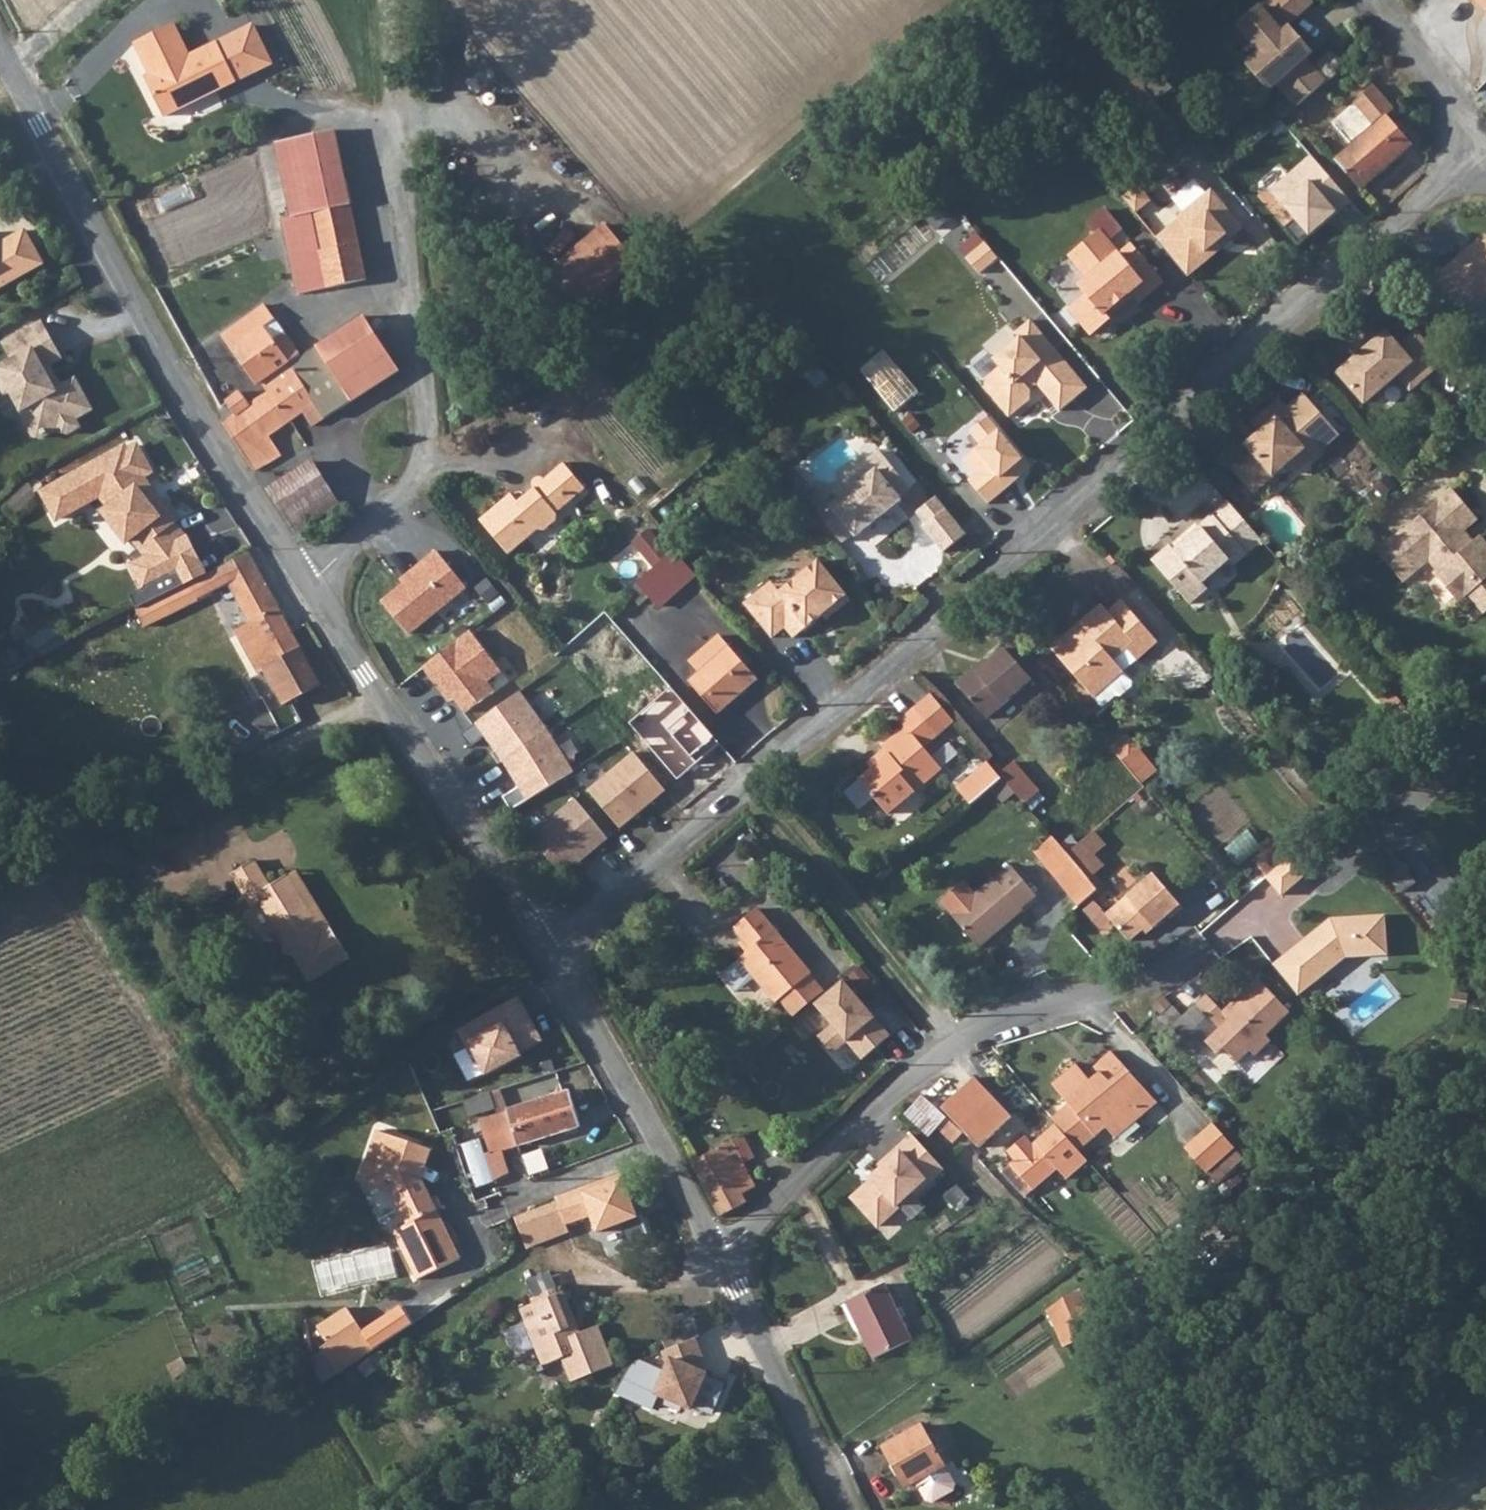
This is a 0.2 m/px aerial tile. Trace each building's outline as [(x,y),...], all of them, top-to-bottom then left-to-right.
[(1241,26),(1263,51),(1250,63),(1272,88),(1278,83),(1297,106),(1327,80),(1308,58),(1303,51),(1308,46),(1297,33),(1291,38),(1286,32),(1283,29),(1303,12),(1293,0),(1271,0),(1241,26)] [(1303,12),(1314,2),(1313,0),(1293,0),(1303,12)] [(193,63),(190,56),(174,23),(137,42),(152,75),(160,90),(154,93),(165,116),(272,63),(254,25),(201,51),(204,58),(193,63)] [(1286,32),(1291,38),(1297,33),(1292,27),(1286,32)] [(1308,46),(1303,51),(1308,58),(1314,53),(1308,46)] [(204,58),(201,51),(190,56),(193,63),(204,58)] [(160,90),(152,75),(146,77),(154,93),(160,90)] [(1374,125),(1336,159),(1362,189),(1413,144),(1404,133),(1407,129),(1399,120),(1396,123),(1387,114),(1395,108),(1374,84),(1354,101),(1374,125)] [(367,280),(335,130),(276,143),(292,218),(312,213),(328,288),(367,280)] [(1139,185),(1123,198),(1136,213),(1151,200),(1139,185)] [(1179,219),(1156,238),(1188,277),(1223,249),(1218,243),(1227,235),(1230,239),(1244,228),(1212,189),(1178,218),(1179,219)] [(312,213),(292,218),(283,220),(298,294),(328,288),(312,213)] [(605,225),(536,282),(570,322),(638,264),(605,225)] [(42,263),(24,230),(0,244),(0,287),(42,263)] [(1101,231),(1070,256),(1088,278),(1087,279),(1085,291),(1089,295),(1071,309),(1092,334),(1110,318),(1108,316),(1105,313),(1112,307),(1115,311),(1134,296),(1139,303),(1164,282),(1140,253),(1127,264),(1119,253),(1101,231)] [(1439,269),(1472,306),(1485,294),(1485,233),(1482,232),(1439,269)] [(979,274),(998,258),(986,242),(967,258),(979,274)] [(1119,253),(1127,264),(1140,253),(1132,242),(1119,253)] [(274,339),(264,326),(275,319),(265,305),(222,335),(258,385),(262,383),(268,391),(250,404),(240,392),(218,409),(228,421),(224,424),(255,470),(281,455),(270,435),(303,412),(312,427),(400,370),(366,317),(302,356),(284,331),(274,339)] [(1112,307),(1105,313),(1108,316),(1115,311),(1112,307)] [(264,326),(274,339),(284,331),(275,319),(264,326)] [(1061,411),(1088,388),(1031,320),(1016,333),(1020,337),(994,359),(1000,367),(987,378),(986,388),(1010,417),(1031,400),(1031,390),(1038,384),(1061,411)] [(15,338),(25,355),(0,369),(0,382),(6,393),(12,389),(23,409),(21,410),(35,435),(42,437),(60,427),(61,430),(69,432),(80,426),(75,418),(89,411),(90,406),(76,380),(61,388),(49,365),(61,358),(42,323),(15,338)] [(1385,329),(1338,370),(1365,400),(1397,371),(1410,386),(1441,358),(1415,329),(1399,344),(1385,329)] [(1251,445),(1231,463),(1254,489),(1285,461),(1302,462),(1303,445),(1312,437),(1320,446),(1338,430),(1304,391),(1286,407),(1278,398),(1252,421),(1260,430),(1264,434),(1251,445)] [(1024,457),(988,414),(970,430),(981,444),(964,459),(976,473),(969,479),(988,502),(1015,480),(1007,471),(1024,457)] [(1247,441),(1251,445),(1264,434),(1260,430),(1247,441)] [(1312,437),(1303,445),(1302,462),(1320,446),(1312,437)] [(125,447),(43,492),(58,518),(101,494),(103,499),(110,508),(124,526),(119,530),(128,542),(133,537),(149,558),(134,566),(146,588),(200,559),(188,537),(187,537),(165,550),(156,538),(176,522),(177,522),(143,477),(152,472),(137,446),(128,451),(125,447)] [(813,504),(842,541),(853,532),(856,535),(901,499),(898,496),(909,486),(880,450),(867,460),(875,469),(833,504),(825,494),(813,504)] [(1024,457),(1007,471),(1015,480),(1032,466),(1024,457)] [(342,505),(313,459),(267,488),(296,534),(342,505)] [(558,512),(586,488),(564,461),(545,479),(544,477),(542,477),(540,476),(537,476),(535,477),(534,478),(533,480),(533,482),(533,484),(534,487),(519,501),(512,492),(481,518),(509,553),(539,528),(546,530),(557,520),(558,512)] [(1390,541),(1414,570),(1429,558),(1439,569),(1435,573),(1459,602),(1470,593),(1485,612),(1485,611),(1485,543),(1480,535),(1468,545),(1461,537),(1467,532),(1464,529),(1478,517),(1453,487),(1390,541)] [(965,532),(936,495),(916,511),(925,523),(922,526),(942,551),(965,532)] [(1248,554),(1263,541),(1228,501),(1214,514),(1248,554)] [(110,508),(105,512),(119,530),(124,526),(110,508)] [(1230,560),(1235,565),(1248,554),(1214,514),(1199,526),(1201,528),(1175,550),(1171,545),(1153,560),(1191,604),(1208,588),(1204,582),(1230,560)] [(176,522),(156,538),(165,550),(187,537),(176,522)] [(1375,547),(1403,580),(1414,570),(1390,541),(1386,537),(1375,547)] [(674,549),(636,582),(648,596),(657,606),(695,572),(674,549)] [(466,585),(438,550),(423,562),(426,566),(404,583),(382,600),(408,632),(466,585)] [(250,554),(243,558),(222,569),(250,622),(235,630),(248,655),(264,647),(273,665),(278,662),(293,691),(318,677),(250,554)] [(758,591),(744,603),(772,637),(785,627),(794,637),(822,614),(832,606),(836,611),(850,599),(818,560),(780,591),(775,585),(762,596),(758,591)] [(423,562),(401,579),(404,583),(426,566),(423,562)] [(190,582),(164,595),(173,613),(199,600),(190,582)] [(626,591),(638,605),(648,596),(636,582),(626,591)] [(173,613),(164,595),(137,609),(146,627),(173,613)] [(1086,628),(1056,653),(1103,706),(1116,695),(1122,696),(1133,686),(1134,681),(1124,670),(1115,660),(1128,649),(1137,659),(1158,641),(1123,599),(1109,611),(1102,603),(1081,622),(1086,628)] [(832,606),(822,614),(826,619),(836,611),(832,606)] [(1056,653),(1086,628),(1081,622),(1051,647),(1056,653)] [(473,630),(425,667),(438,684),(443,680),(467,712),(497,691),(489,681),(504,670),(473,630)] [(736,653),(720,635),(690,661),(699,672),(689,680),(718,713),(758,678),(747,665),(752,660),(741,648),(736,653)] [(988,663),(961,686),(987,717),(1033,678),(1031,676),(1041,667),(1018,640),(1007,650),(1005,648),(988,663)] [(1124,670),(1137,659),(1128,649),(1115,660),(1124,670)] [(957,682),(961,686),(988,663),(984,658),(957,682)] [(443,680),(438,684),(452,702),(456,698),(443,680)] [(527,690),(479,722),(504,760),(553,729),(527,690)] [(939,735),(954,722),(929,694),(915,707),(939,735)] [(926,747),(939,735),(915,707),(901,719),(907,727),(884,747),(886,749),(890,753),(873,768),(861,779),(890,813),(943,766),(926,747)] [(553,729),(504,760),(521,786),(506,795),(515,809),(578,769),(553,729)] [(1134,738),(1119,752),(1148,784),(1163,770),(1134,738)] [(637,749),(589,788),(621,828),(670,789),(637,749)] [(869,763),(873,768),(890,753),(886,749),(869,763)] [(999,774),(1003,778),(1014,791),(1024,803),(1039,790),(1014,761),(999,774)] [(969,795),(984,782),(974,771),(959,784),(969,795)] [(1014,791),(1003,778),(993,787),(1004,800),(1014,791)] [(577,798),(534,835),(568,875),(611,837),(577,798)] [(1072,857),(1085,872),(1100,859),(1083,840),(1068,853),(1072,857)] [(1072,857),(1068,853),(1058,842),(1040,859),(1053,874),(1072,857)] [(1279,898),(1305,875),(1289,856),(1263,880),(1279,898)] [(1079,904),(1098,888),(1085,872),(1072,857),(1053,874),(1079,904)] [(287,875),(269,887),(253,861),(232,874),(252,907),(260,902),(285,943),(284,945),(282,947),(283,950),(286,956),(291,957),(294,955),(310,983),(355,957),(331,928),(322,933),(287,875)] [(976,895),(953,914),(980,947),(1024,910),(1039,896),(1013,866),(998,878),(997,877),(976,895)] [(331,928),(296,870),(287,875),(322,933),(331,928)] [(1155,873),(1107,913),(1129,940),(1150,923),(1154,927),(1168,916),(1171,919),(1184,908),(1155,873)] [(941,901),(953,914),(976,895),(964,881),(941,901)] [(812,972),(758,908),(735,927),(752,948),(740,957),(777,1002),(781,998),(794,1014),(823,989),(810,974),(812,972)] [(1304,945),(1276,968),(1298,995),(1346,957),(1388,954),(1385,914),(1331,917),(1305,938),(1304,945)] [(1305,938),(1273,964),(1276,968),(1304,945),(1305,938)] [(1267,1034),(1291,1011),(1258,977),(1227,1007),(1234,1014),(1230,1017),(1220,1027),(1197,1004),(1183,1017),(1163,997),(1153,1007),(1160,1014),(1153,1021),(1167,1036),(1169,1033),(1191,1056),(1206,1041),(1218,1054),(1225,1047),(1239,1061),(1251,1049),(1256,1055),(1272,1039),(1267,1034)] [(525,994),(460,1028),(472,1051),(478,1047),(493,1076),(533,1055),(530,1049),(549,1039),(525,994)] [(1207,994),(1197,1004),(1220,1027),(1230,1017),(1234,1014),(1227,1007),(1224,1010),(1207,994)] [(1070,1104),(1053,1118),(1058,1123),(1079,1150),(1106,1127),(1115,1138),(1142,1116),(1126,1096),(1142,1084),(1128,1068),(1112,1050),(1094,1067),(1100,1073),(1091,1080),(1078,1064),(1053,1084),(1070,1104)] [(513,1107),(566,1088),(560,1070),(506,1089),(513,1107)] [(929,1097),(946,1112),(957,1100),(964,1091),(947,1077),(929,1097)] [(1142,1084),(1126,1096),(1142,1116),(1158,1104),(1142,1084)] [(482,1120),(493,1153),(519,1146),(580,1126),(569,1090),(507,1109),(508,1112),(482,1120)] [(937,1128),(947,1117),(923,1095),(905,1113),(929,1136),(937,1128)] [(986,1126),(957,1100),(946,1112),(975,1138),(986,1126)] [(954,1142),(963,1132),(947,1117),(937,1128),(954,1142)] [(482,1120),(452,1129),(462,1163),(493,1153),(482,1120)] [(1234,1146),(1213,1122),(1201,1132),(1222,1157),(1234,1146)] [(1075,1153),(1079,1150),(1058,1123),(1003,1170),(1026,1196),(1064,1163),(1072,1172),(1083,1163),(1075,1153)] [(1201,1132),(1185,1147),(1206,1171),(1222,1157),(1201,1132)] [(916,1194),(945,1168),(914,1133),(879,1164),(882,1168),(872,1177),(875,1181),(870,1186),(867,1183),(852,1196),(879,1225),(900,1206),(898,1204),(913,1190),(916,1194)] [(721,1215),(747,1201),(743,1193),(756,1186),(743,1162),(755,1156),(743,1134),(692,1161),(721,1215)] [(395,1195),(408,1224),(420,1247),(406,1254),(418,1279),(461,1259),(422,1178),(401,1173),(408,1143),(373,1135),(362,1182),(378,1185),(376,1191),(395,1195)] [(401,1173),(422,1178),(429,1148),(408,1143),(401,1173)] [(361,1188),(376,1191),(378,1185),(362,1182),(361,1188)] [(585,1219),(576,1195),(558,1202),(567,1226),(585,1219)] [(567,1226),(558,1202),(516,1219),(527,1247),(569,1230),(567,1226)] [(408,1224),(394,1230),(406,1254),(420,1247),(408,1224)] [(912,1340),(885,1283),(847,1301),(874,1358),(912,1340)] [(571,1328),(576,1326),(563,1292),(523,1308),(528,1322),(513,1328),(509,1338),(513,1347),(522,1351),(537,1345),(545,1365),(548,1363),(564,1357),(574,1381),(613,1366),(598,1326),(579,1333),(574,1335),(571,1328)] [(1046,1309),(1055,1321),(1069,1310),(1064,1296),(1046,1309)] [(321,1363),(355,1345),(336,1309),(311,1323),(323,1345),(314,1350),(321,1363)] [(574,1335),(579,1333),(576,1326),(571,1328),(574,1335)] [(695,1339),(664,1352),(667,1359),(672,1361),(657,1395),(692,1410),(707,1375),(695,1370),(693,1365),(702,1361),(704,1361),(695,1339)] [(702,1361),(693,1365),(695,1370),(707,1375),(702,1361)] [(548,1363),(545,1365),(538,1367),(544,1383),(555,1379),(548,1363)] [(921,1425),(914,1429),(911,1424),(887,1437),(890,1442),(885,1445),(908,1486),(915,1481),(926,1500),(932,1502),(952,1490),(954,1484),(921,1425)]
